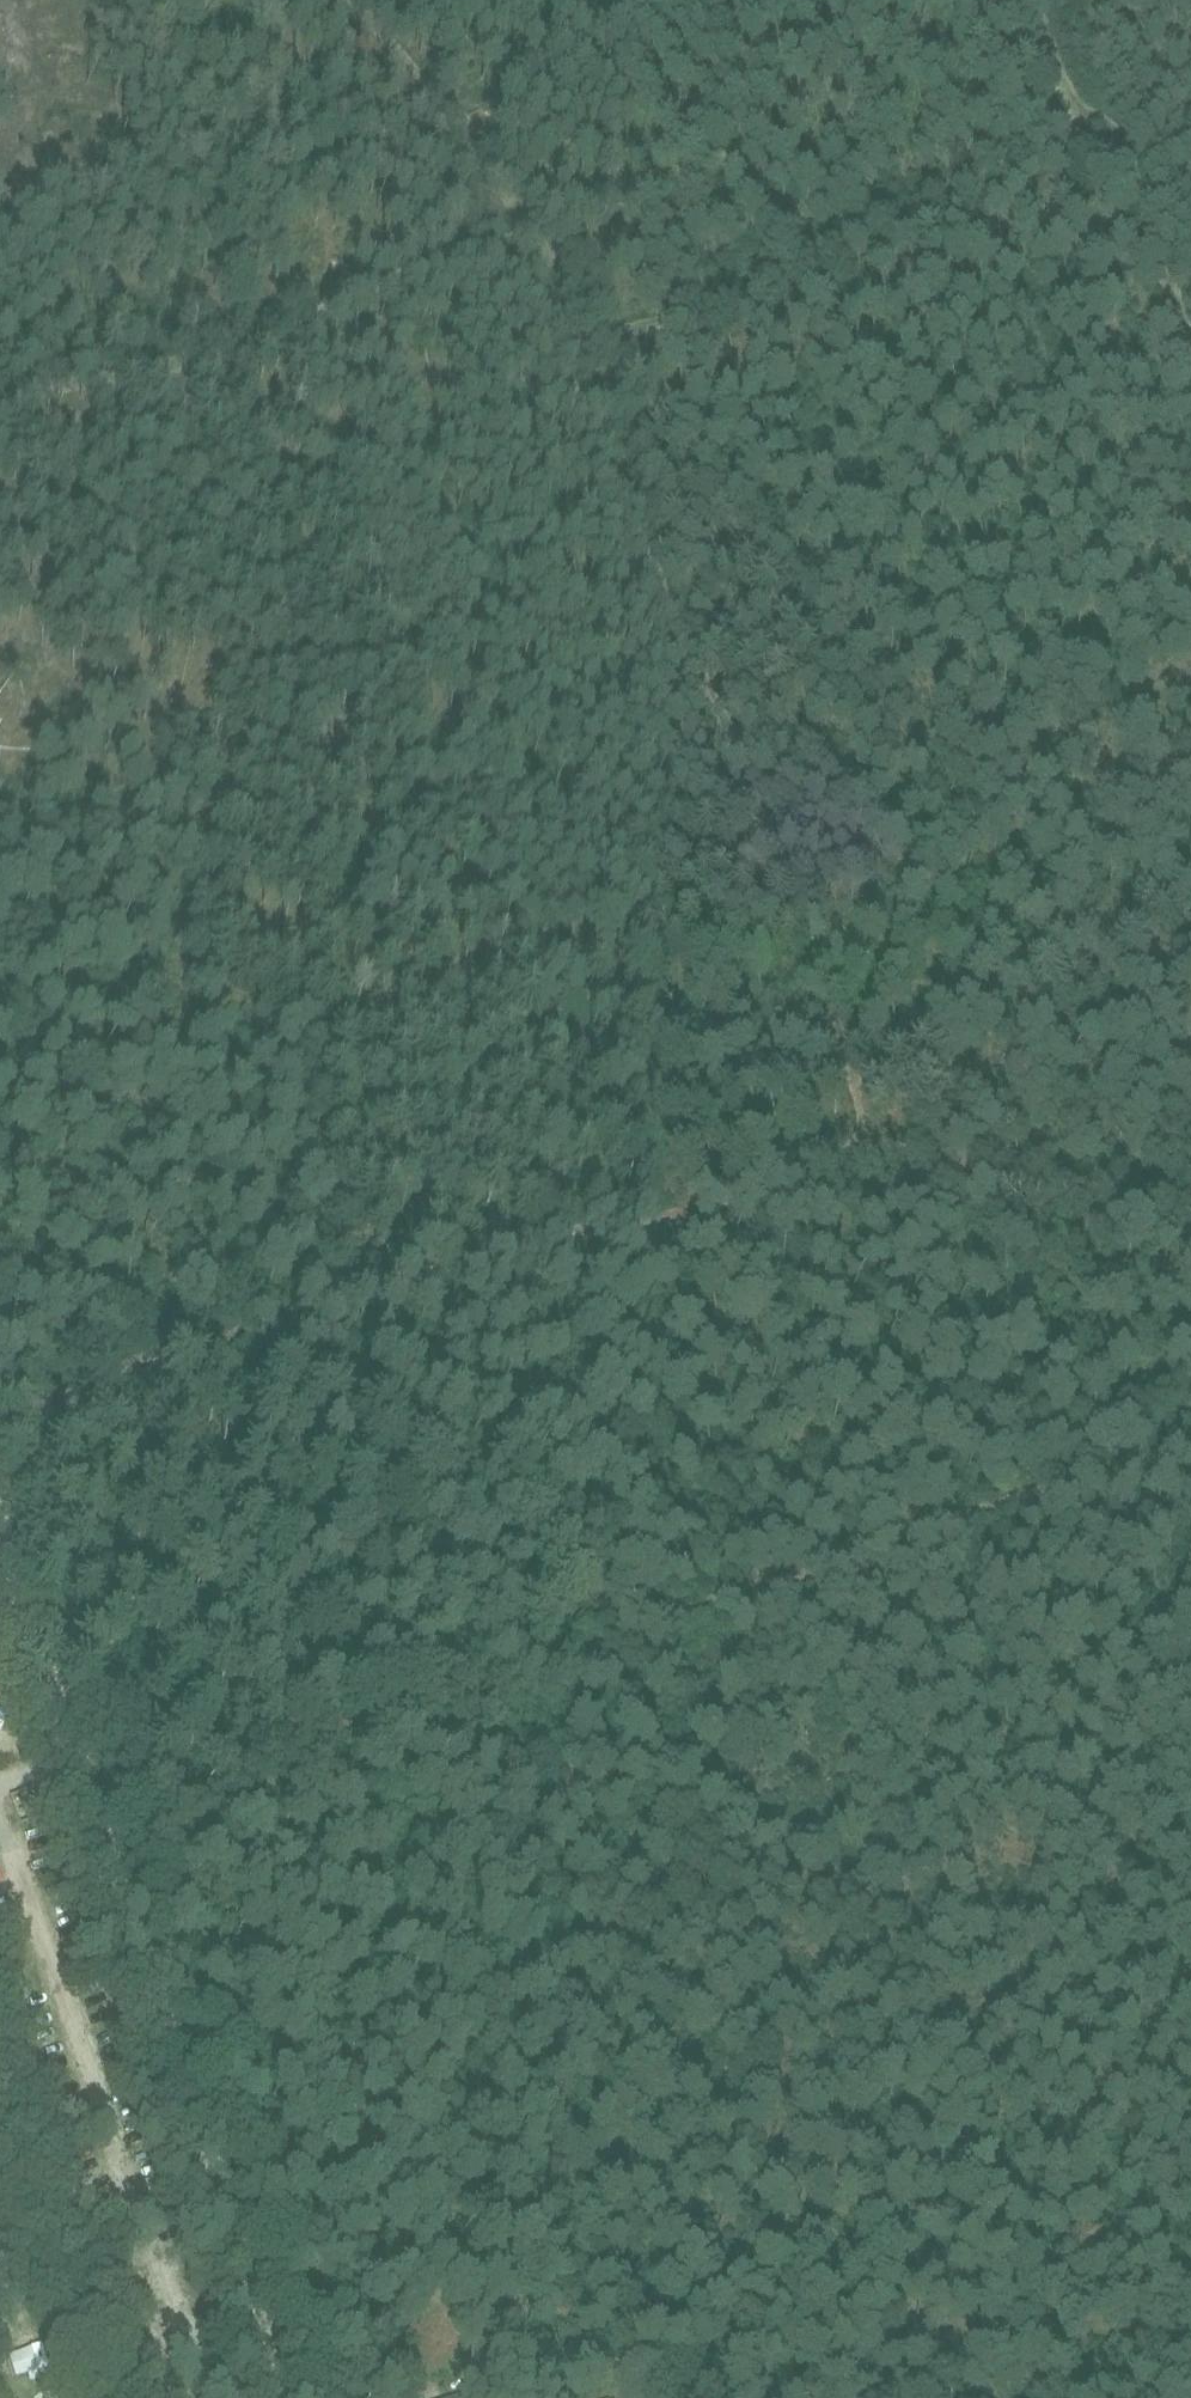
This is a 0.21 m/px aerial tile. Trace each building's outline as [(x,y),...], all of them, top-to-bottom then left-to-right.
[(18,1769),(12,1755),(0,1761),(0,1777),(18,1769)]
